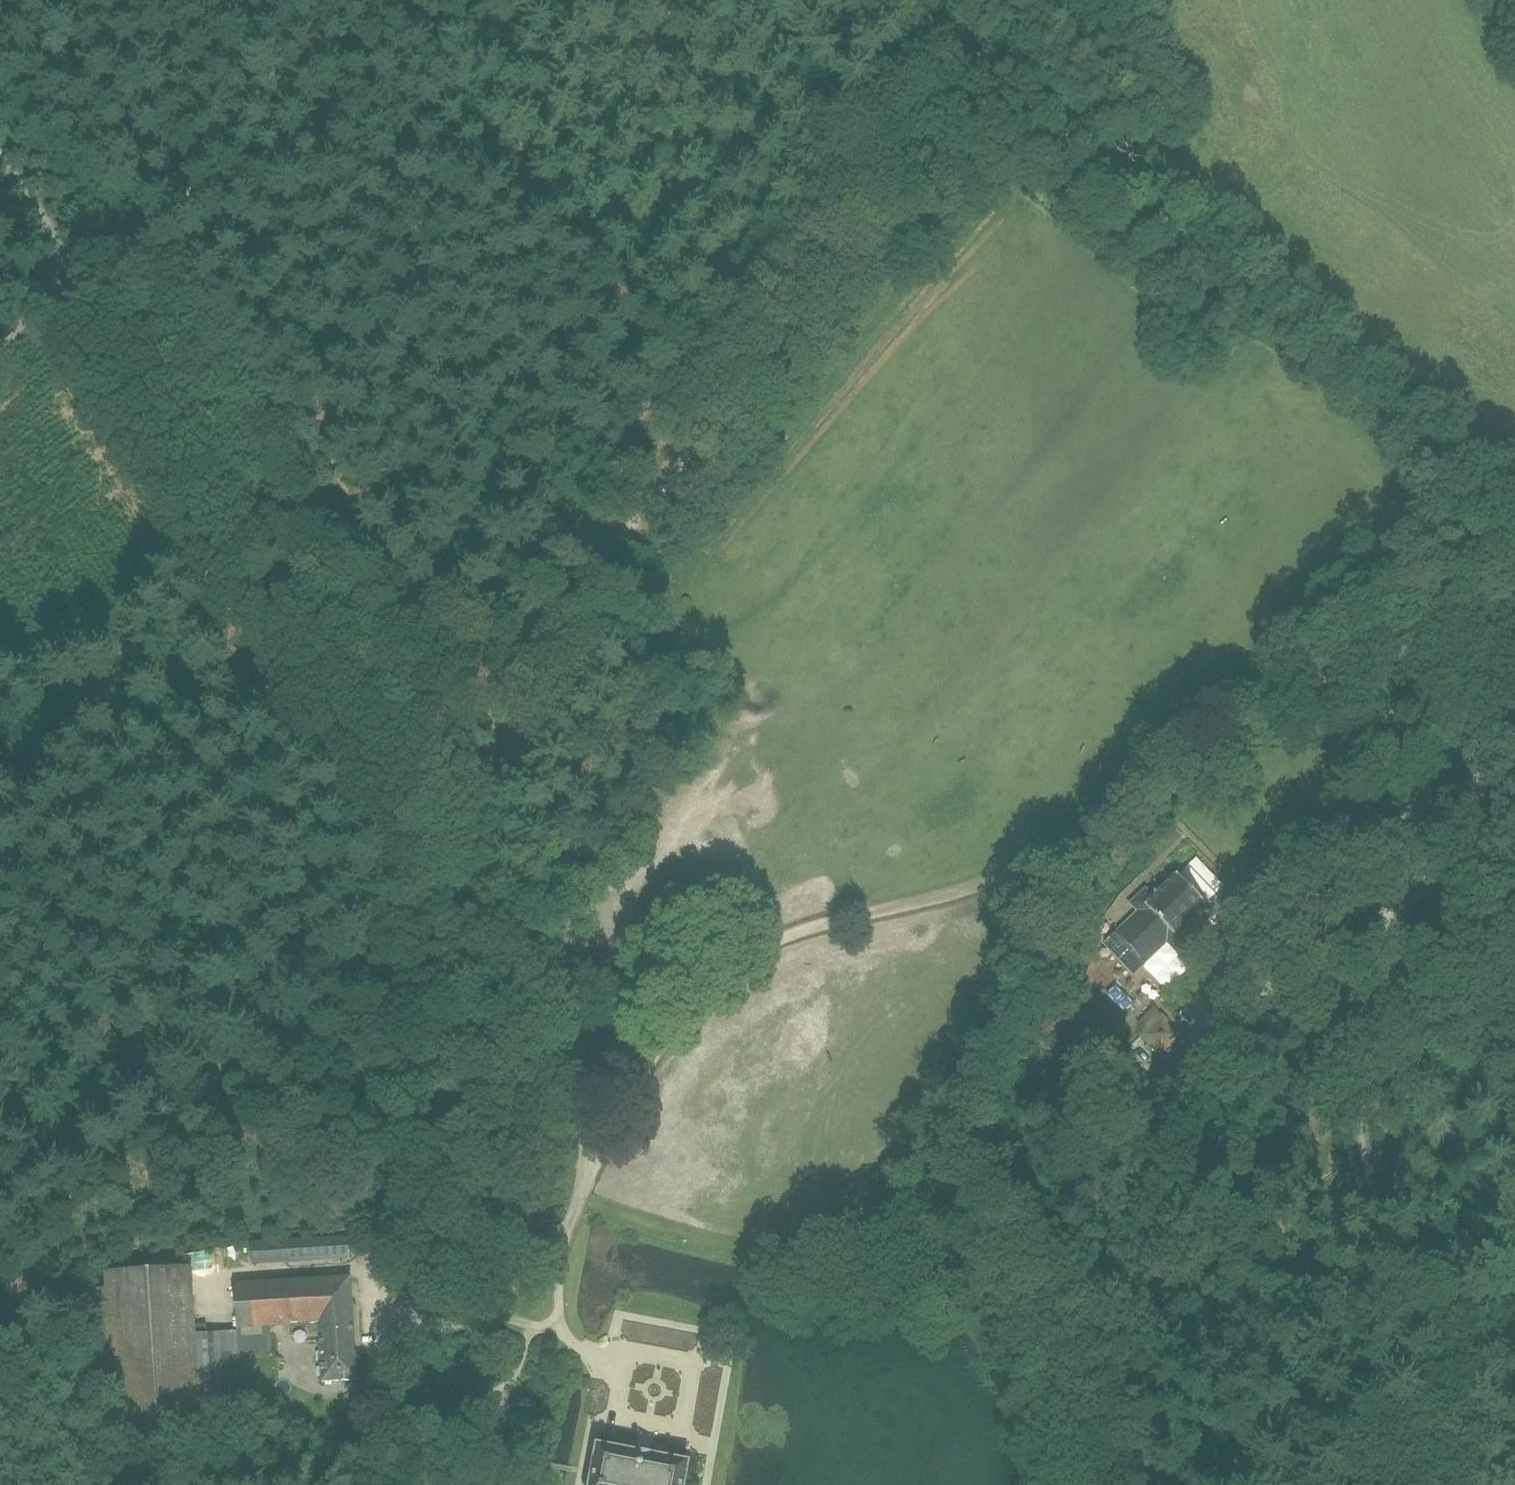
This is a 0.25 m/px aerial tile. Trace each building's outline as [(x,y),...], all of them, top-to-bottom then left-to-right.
[(1205,904),(1176,874),(1153,896),(1145,888),(1129,903),(1137,911),(1115,932),(1145,963),(1167,942),(1185,961),(1201,945),(1182,926),(1205,904)] [(1139,1035),(1161,1057),(1183,1035),(1175,1027),(1173,1029),(1167,1024),(1170,1021),(1161,1012),(1139,1035)] [(348,1236),(286,1240),(288,1262),(312,1260),(312,1261),(317,1260),(317,1256),(330,1255),(331,1259),(350,1258),(348,1236)] [(350,1278),(235,1285),(237,1327),(319,1322),(322,1380),(357,1378),(350,1278)] [(687,1462),(598,1445),(590,1484),(683,1484),(687,1462)]
